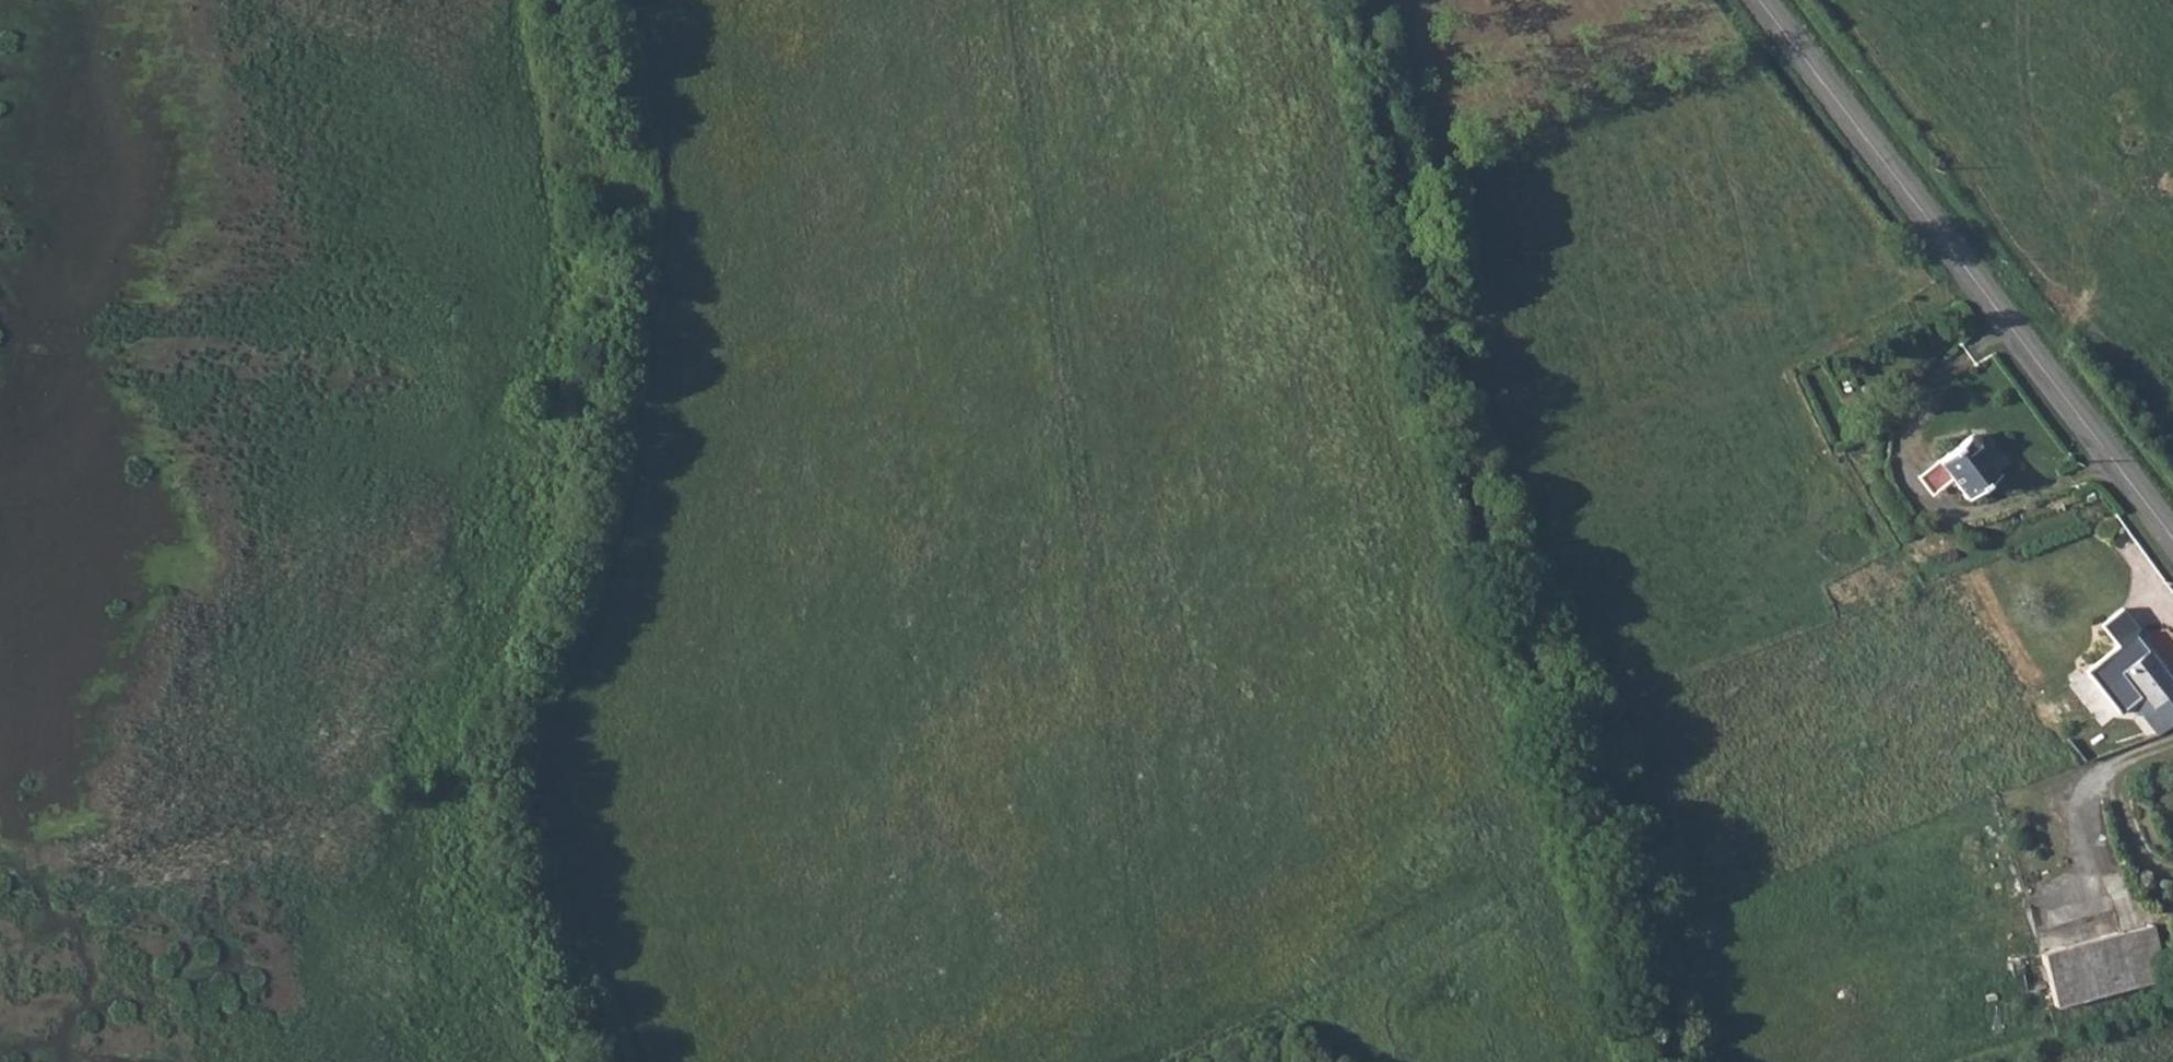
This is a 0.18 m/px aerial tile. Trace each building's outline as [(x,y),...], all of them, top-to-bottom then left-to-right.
[(1977,435),(1945,459),(1958,475),(1973,495),(2003,473),(1987,452),(1990,448),(1990,440),(1987,436),(1980,434),(1977,435)] [(1958,475),(1945,459),(1925,474),(1938,490),(1958,475)] [(2172,732),(2172,633),(2117,652),(2134,702),(2149,697),(2160,694),(2172,732)] [(2149,697),(2163,736),(2172,732),(2160,694),(2149,697)] [(2146,915),(2037,946),(2052,999),(2161,968),(2146,915)]
